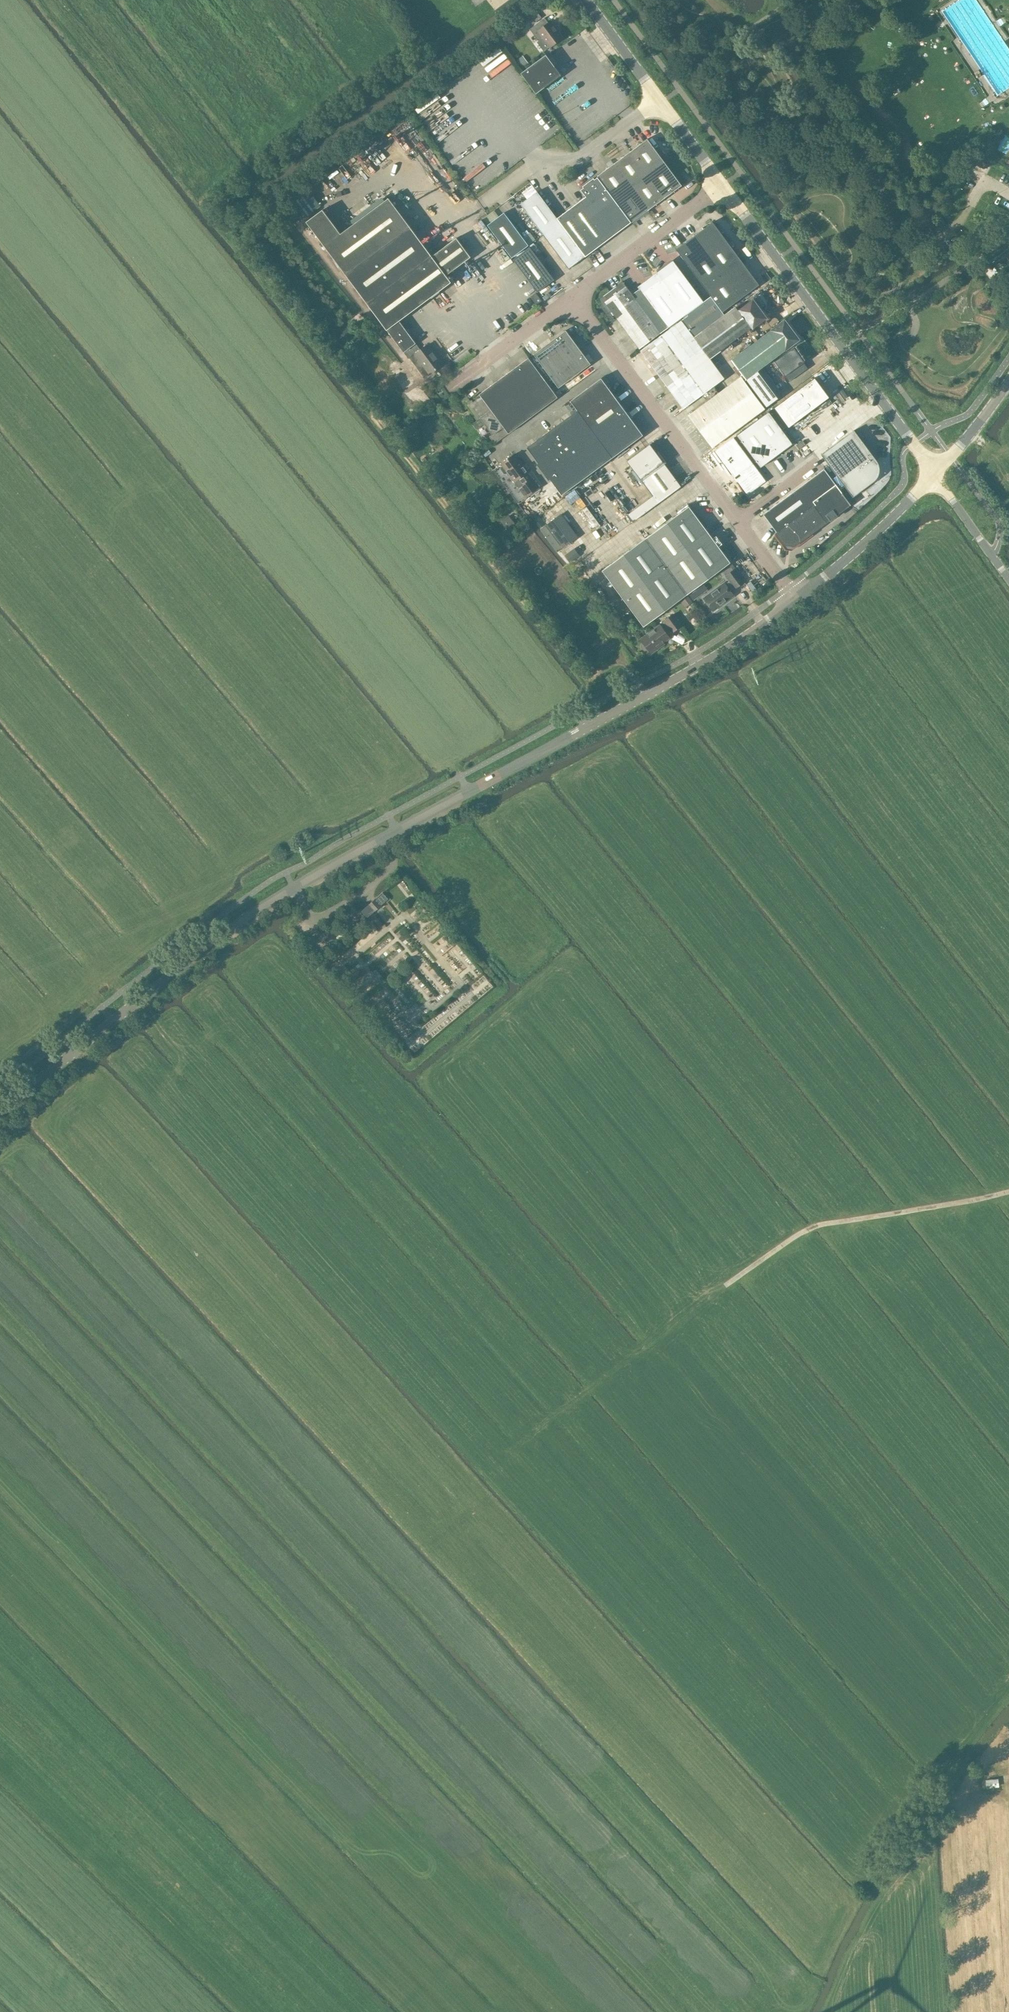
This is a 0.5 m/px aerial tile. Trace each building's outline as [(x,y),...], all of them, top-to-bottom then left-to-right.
[(557,27),(552,20),(549,23),(545,17),(530,29),(539,40),(543,38),(550,47),(564,37),(557,27)] [(562,75),(558,70),(547,54),(522,73),(537,93),(562,75)] [(523,55),(515,61),(521,68),(528,63),(523,55)] [(682,185),(648,138),(598,175),(632,222),(682,185)] [(980,160),(977,166),(984,170),(987,164),(980,160)] [(586,196),(557,218),(585,256),(631,222),(598,177),(597,177),(598,178),(595,179),(594,178),(590,181),(587,183),(588,185),(582,189),(581,189),(586,196)] [(569,268),(585,256),(557,218),(537,191),(520,204),(543,234),(536,239),(543,247),(549,242),(569,268)] [(368,303),(368,304),(408,274),(432,256),(389,198),(341,233),(323,209),(307,221),(368,303)] [(529,245),(505,212),(488,224),(512,257),(529,245)] [(677,249),(711,295),(723,311),(759,284),(713,222),(677,249)] [(433,256),(447,275),(471,257),(457,238),(433,256)] [(538,292),(555,279),(530,246),(513,259),(538,292)] [(387,330),(405,353),(418,344),(400,320),(452,282),(447,275),(433,256),(432,256),(408,274),(368,304),(387,330)] [(654,274),(685,315),(687,314),(704,301),(673,260),(654,274)] [(989,266),(984,270),(990,278),(995,274),(989,266)] [(640,288),(632,294),(661,332),(669,327),(685,315),(654,274),(638,286),(640,288)] [(640,348),(661,332),(632,294),(626,286),(605,301),(640,348)] [(537,304),(538,303),(542,300),(536,293),(531,296),(537,304)] [(711,295),(704,301),(687,314),(688,315),(682,320),(694,336),(725,313),(723,311),(711,295)] [(767,318),(753,299),(738,309),(752,328),(752,329),(767,318)] [(725,313),(694,336),(710,358),(752,328),(738,309),(735,306),(725,313)] [(785,319),(779,323),(732,360),(747,380),(786,350),(800,339),(785,319)] [(694,336),(682,320),(641,350),(684,408),(725,378),(710,358),(694,336)] [(353,331),(345,327),(339,339),(351,344),(356,336),(352,334),(353,331)] [(566,329),(534,353),(559,387),(591,363),(566,329)] [(418,344),(405,353),(408,358),(415,353),(418,358),(418,359),(417,360),(416,361),(416,362),(416,363),(416,364),(416,365),(417,365),(417,366),(418,367),(420,367),(421,367),(422,367),(423,367),(424,366),(430,374),(444,364),(429,343),(421,349),(418,344)] [(809,368),(794,347),(775,360),(789,381),(809,368)] [(529,357),(481,392),(511,432),(558,397),(529,357)] [(759,370),(747,379),(759,396),(768,407),(780,398),(759,370)] [(713,447),(765,409),(741,376),(689,414),(713,447)] [(528,446),(562,494),(644,434),(602,377),(571,400),(578,409),(528,446)] [(815,377),(774,407),(789,427),(829,396),(815,377)] [(472,400),(467,404),(478,418),(480,415),(495,434),(491,436),(495,442),(509,432),(480,394),(476,397),(478,399),(473,402),(472,400)] [(769,411),(737,435),(761,467),(793,443),(769,411)] [(821,454),(853,496),(876,479),(877,478),(879,476),(879,473),(880,471),(880,468),(880,467),(879,464),(879,462),(877,460),(854,429),(821,454)] [(733,438),(715,452),(735,478),(748,495),(767,481),(767,480),(733,438)] [(627,461),(653,496),(628,514),(633,521),(681,486),(650,444),(627,461)] [(526,496),(531,493),(540,487),(533,478),(533,479),(528,472),(528,471),(515,453),(502,463),(503,465),(502,466),(501,468),(505,473),(506,473),(508,472),(526,496)] [(829,520),(831,519),(832,519),(833,519),(833,520),(834,520),(835,519),(836,519),(836,518),(836,517),(836,516),(836,515),(838,514),(837,513),(851,503),(824,468),(763,513),(777,532),(777,533),(784,543),(794,545),(829,520)] [(689,505),(646,537),(602,570),(644,626),(731,562),(718,545),(720,543),(720,542),(717,538),(716,538),(714,539),(689,505)] [(553,511),(539,522),(556,544),(570,532),(553,511)] [(504,519),(501,522),(509,531),(516,524),(513,521),(509,524),(504,519)] [(745,581),(735,568),(726,575),(730,580),(726,583),(725,582),(704,597),(713,610),(734,595),(731,590),(735,587),(735,588),(745,581)] [(641,647),(643,649),(645,650),(647,650),(649,649),(652,653),(659,647),(658,645),(670,637),(666,631),(670,628),(673,631),(682,625),(673,613),(665,620),(641,638),(644,642),(642,643),(641,645),(641,647)] [(378,908),(389,898),(383,892),(372,901),(361,910),(368,917),(378,908)]
